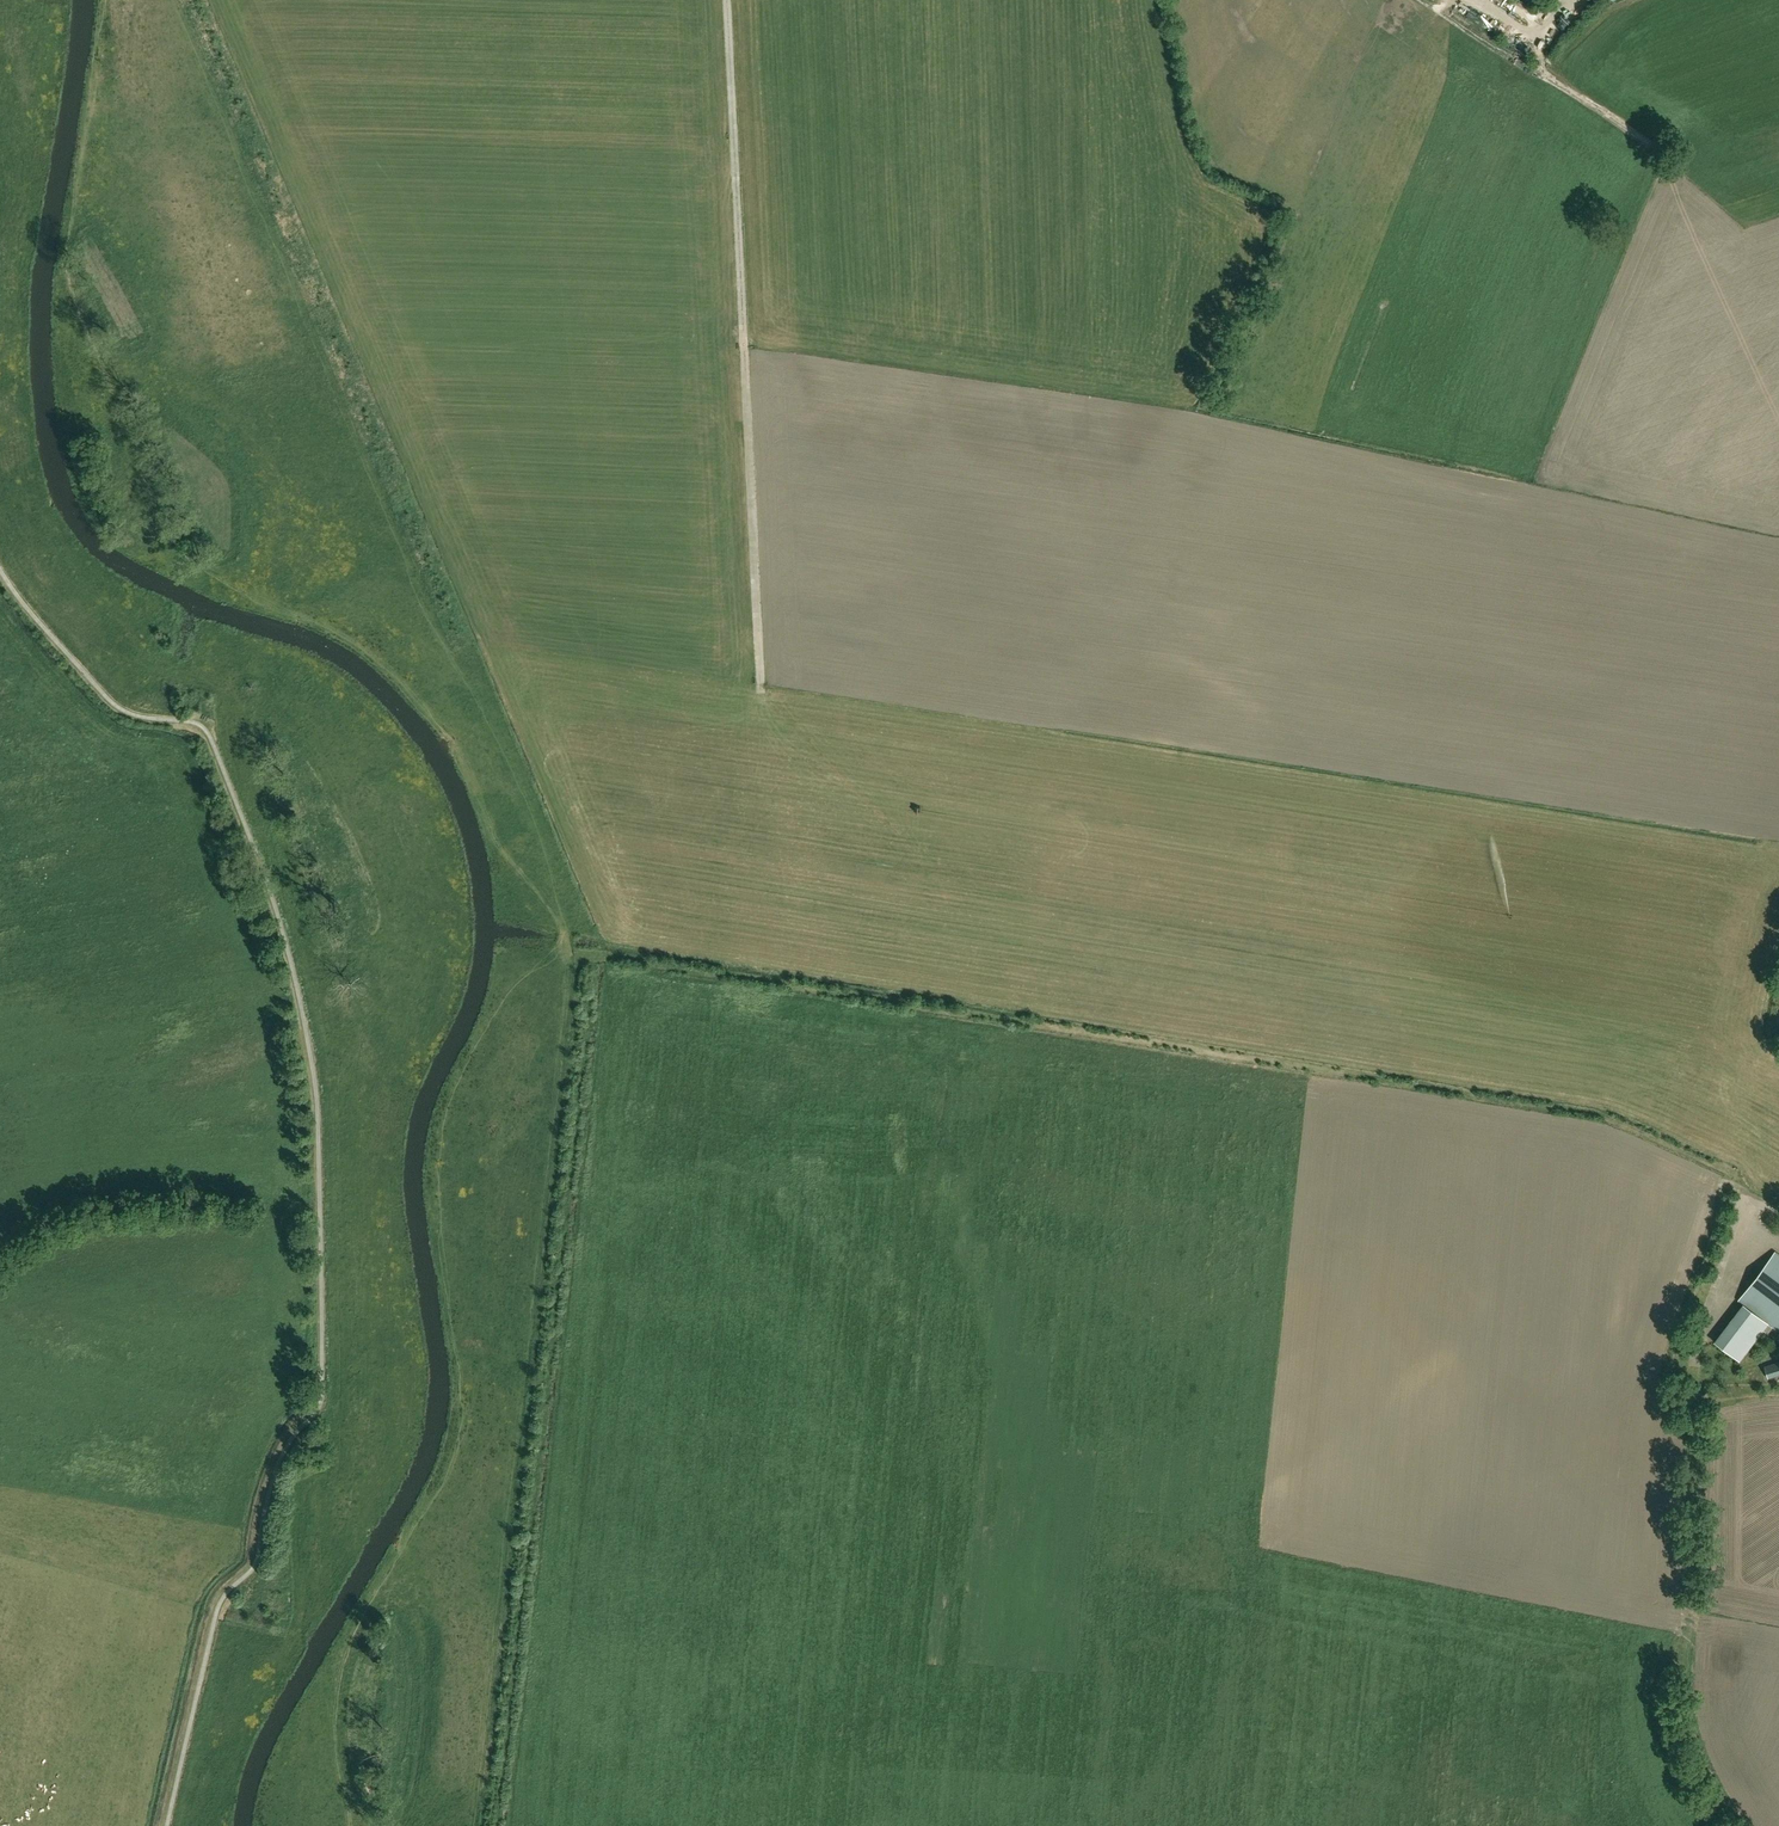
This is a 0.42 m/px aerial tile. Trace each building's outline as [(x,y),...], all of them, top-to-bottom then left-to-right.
[(1775,1252),(1739,1299),(1778,1330),(1778,1255),(1775,1252)] [(1742,1304),(1737,1311),(1714,1341),(1739,1360),(1762,1330),(1768,1323),(1742,1304)] [(1778,1375),(1778,1361),(1764,1366),(1768,1379),(1778,1375)]
